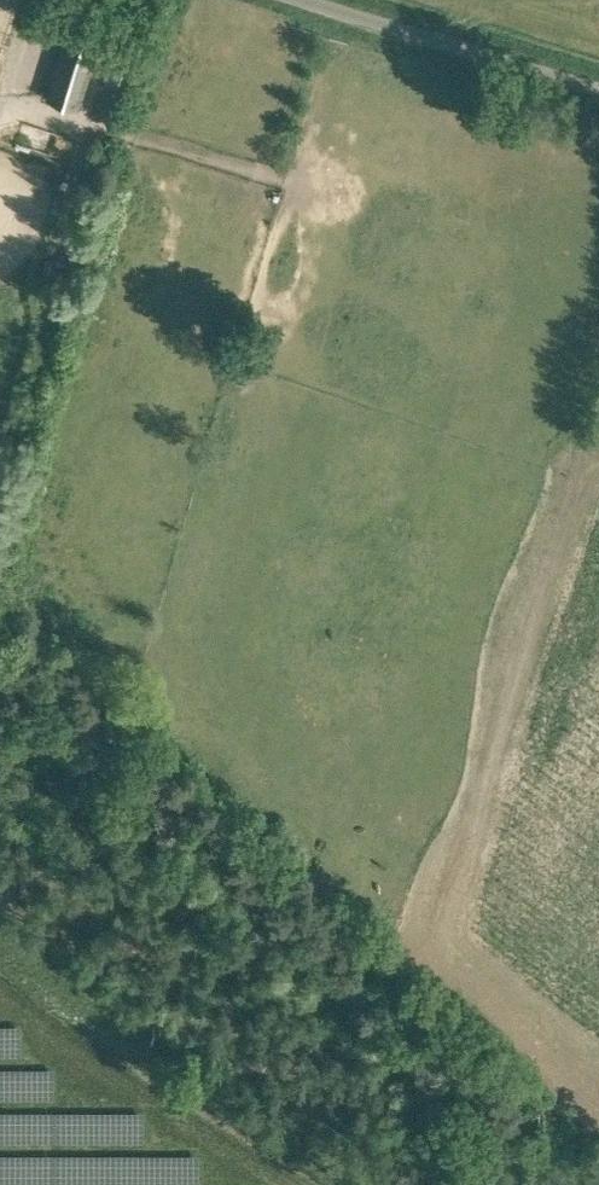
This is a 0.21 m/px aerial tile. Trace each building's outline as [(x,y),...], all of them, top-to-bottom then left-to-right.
[(79,109),(96,51),(99,41),(65,31),(44,98),(79,109)] [(117,120),(137,55),(115,48),(95,113),(117,120)]
